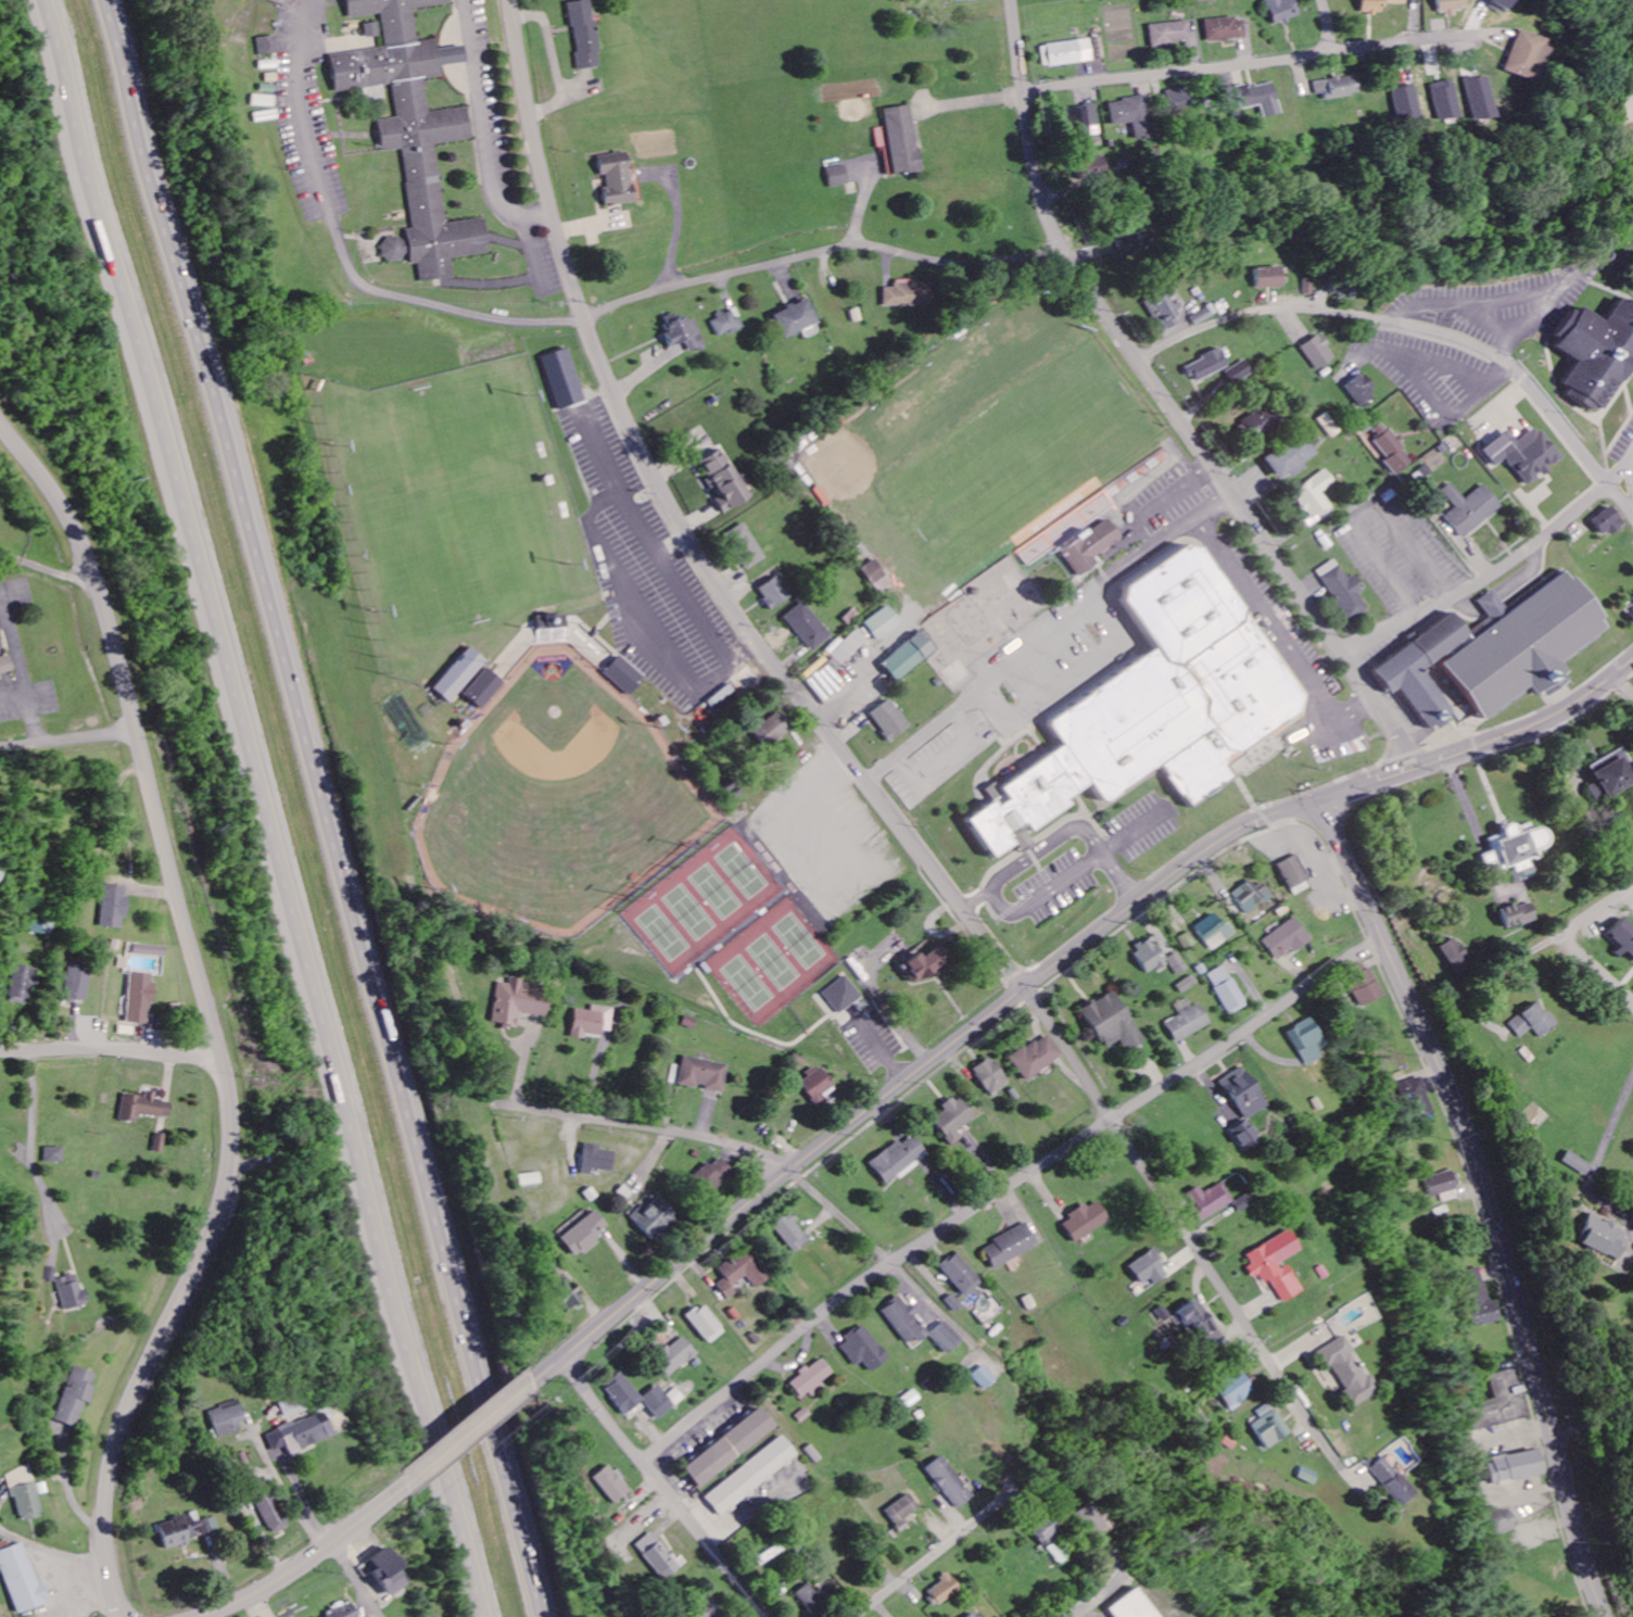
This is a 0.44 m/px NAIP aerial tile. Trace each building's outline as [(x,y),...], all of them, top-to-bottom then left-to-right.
[(398,118),(374,121),(407,184),(412,217),(379,262),(411,257),(424,283),(488,250),(483,218),(446,224),(434,146),(472,140),(467,107),(430,113),(425,81),(466,60),(463,41),(420,48),(414,10),(452,3),(451,0),(348,0),(351,18),(381,13),(387,47),(332,55),(338,93),(393,84),(398,118)] [(578,70),(601,67),(592,0),(587,0),(570,2),(578,70)] [(1296,0),(1283,0),(1281,0),(1267,0),(1274,24),(1300,17),(1296,0)] [(1384,14),(1385,4),(1408,5),(1408,0),(1363,0),(1363,14),(1384,14)] [(1456,15),(1455,11),(1468,10),(1467,0),(1439,0),(1440,16),(1456,15)] [(1206,20),(1208,42),(1246,38),(1244,17),(1206,20)] [(1150,24),(1151,46),(1192,44),(1191,22),(1150,24)] [(1501,71),(1530,82),(1544,40),(1515,30),(1501,71)] [(261,38),(263,55),(281,53),(278,36),(261,38)] [(1093,62),(1091,39),(1041,45),(1044,68),(1093,62)] [(1315,95),(1325,94),(1325,99),(1360,96),(1358,76),(1314,80),(1315,95)] [(1485,77),(1463,80),(1470,122),(1491,119),(1485,77)] [(1237,89),(1242,110),(1260,105),(1263,118),(1281,114),(1273,81),(1237,89)] [(1434,120),(1455,119),(1454,82),(1432,83),(1434,120)] [(1392,89),(1396,116),(1419,113),(1414,85),(1392,89)] [(1164,91),(1167,114),(1190,111),(1187,88),(1164,91)] [(278,96),(256,95),(256,108),(278,108),(278,96)] [(1111,125),(1132,123),(1134,140),(1151,137),(1146,97),(1108,102),(1111,125)] [(1095,104),(1062,109),(1065,129),(1089,125),(1090,135),(1099,134),(1095,104)] [(883,109),(890,175),(920,172),(912,106),(883,109)] [(600,156),(603,188),(605,207),(635,204),(629,153),(600,156)] [(851,184),(846,165),(828,169),(833,189),(851,184)] [(1254,268),(1255,289),(1281,288),(1281,267),(1254,268)] [(1329,297),(1355,298),(1356,279),(1330,278),(1329,297)] [(1302,294),(1312,295),(1312,280),(1303,279),(1302,294)] [(886,307),(934,306),(934,282),(896,282),(896,288),(886,288),(886,307)] [(1165,332),(1178,324),(1173,315),(1179,311),(1165,289),(1146,302),(1165,332)] [(1550,343),(1575,361),(1557,388),(1594,415),(1632,360),(1632,306),(1620,296),(1602,321),(1578,305),(1550,343)] [(821,323),(810,299),(775,315),(787,339),(821,323)] [(1196,327),(1212,317),(1207,308),(1190,318),(1196,327)] [(713,319),(721,337),(744,328),(737,310),(713,319)] [(688,343),(690,351),(705,347),(697,317),(667,325),(673,346),(688,343)] [(1315,371),(1334,359),(1319,335),(1300,346),(1315,371)] [(1188,377),(1196,375),(1197,379),(1227,369),(1221,352),(1184,364),(1188,377)] [(1253,374),(1245,360),(1225,372),(1233,385),(1253,374)] [(1345,386),(1361,410),(1374,401),(1368,392),(1373,388),(1364,374),(1345,386)] [(1258,438),(1281,426),(1268,404),(1246,416),(1258,438)] [(1331,439),(1341,432),(1326,413),(1317,420),(1331,439)] [(1395,475),(1411,462),(1398,445),(1400,444),(1383,422),(1372,430),(1379,437),(1373,441),(1387,459),(1384,461),(1395,475)] [(1515,442),(1506,430),(1479,450),(1493,468),(1505,458),(1525,486),(1548,469),(1548,468),(1560,458),(1537,427),(1515,442)] [(1281,482),(1290,476),(1293,480),(1308,469),(1304,463),(1317,455),(1303,434),(1266,459),(1281,482)] [(752,498),(722,449),(700,462),(710,477),(707,479),(719,499),(716,501),(725,514),(752,498)] [(1397,479),(1412,489),(1423,473),(1409,464),(1406,469),(1411,472),(1407,477),(1400,473),(1397,479)] [(1336,483),(1327,470),(1294,493),(1312,519),(1320,514),(1324,520),(1335,512),(1322,493),(1336,483)] [(1462,499),(1450,483),(1440,491),(1454,508),(1443,517),(1460,538),(1500,508),(1482,484),(1462,499)] [(1624,524),(1612,506),(1592,520),(1604,538),(1624,524)] [(1079,577),(1099,564),(1095,558),(1123,540),(1110,520),(1062,550),(1079,577)] [(749,570),(767,560),(747,523),(730,532),(749,570)] [(1188,807),(1235,778),(1225,762),(1308,712),(1203,539),(1120,590),(1158,652),(1046,720),(1063,748),(998,788),(996,784),(987,790),(994,802),(967,819),(992,860),(1015,846),(1008,835),(1025,825),(1030,834),(1071,809),(1066,801),(1091,785),(1102,803),(1163,766),(1188,807)] [(892,586),(879,560),(864,568),(877,594),(892,586)] [(1319,571),(1350,623),(1371,611),(1361,594),(1367,590),(1358,574),(1350,579),(1338,560),(1319,571)] [(1370,669),(1447,611),(1468,640),(1561,569),(1605,628),(1557,664),(1565,673),(1534,695),(1528,685),(1481,720),(1435,658),(1419,670),(1453,715),(1430,731),(1396,685),(1388,692),(1370,669)] [(772,610),(792,599),(780,577),(760,588),(772,610)] [(815,653),(834,635),(804,602),(785,619),(815,653)] [(865,621),(876,640),(902,625),(891,606),(865,621)] [(538,616),(539,643),(569,642),(568,615),(538,616)] [(869,640),(859,629),(832,654),(842,665),(869,640)] [(882,664),(896,682),(935,651),(921,633),(882,664)] [(434,689),(451,704),(488,662),(472,647),(434,689)] [(11,672),(7,656),(0,658),(0,675),(11,672)] [(647,680),(621,656),(606,673),(631,696),(647,680)] [(483,710),(507,684),(490,668),(466,694),(483,710)] [(869,715),(890,742),(910,726),(889,700),(869,715)] [(793,728),(780,711),(753,732),(767,749),(793,728)] [(1596,783),(1587,787),(1595,804),(1632,786),(1632,779),(1629,770),(1632,769),(1623,750),(1588,766),(1596,783)] [(1537,876),(1533,861),(1539,859),(1537,852),(1551,848),(1544,827),(1531,830),(1529,822),(1502,830),(1503,834),(1488,839),(1492,853),(1483,856),(1486,867),(1499,863),(1501,871),(1510,869),(1514,883),(1537,876)] [(1248,913),(1267,898),(1251,879),(1233,894),(1248,913)] [(122,929),(122,920),(126,920),(127,887),(102,886),(101,929),(122,929)] [(1501,910),(1508,931),(1538,919),(1532,903),(1519,908),(1518,904),(1501,910)] [(1211,951),(1236,935),(1228,923),(1223,926),(1215,914),(1195,927),(1211,951)] [(1276,961),(1292,951),(1294,953),(1312,942),(1297,918),(1263,940),(1276,961)] [(1624,919),(1611,936),(1627,948),(1626,950),(1632,955),(1632,926),(1624,919)] [(1151,975),(1170,964),(1154,938),(1135,949),(1151,975)] [(1457,976),(1474,967),(1458,938),(1442,947),(1457,976)] [(167,947),(135,945),(135,956),(166,958),(167,947)] [(921,955),(904,966),(918,987),(948,967),(937,950),(924,959),(921,955)] [(1178,976),(1189,970),(1179,953),(1168,959),(1178,976)] [(92,967),(70,962),(62,999),(83,1004),(92,967)] [(1356,967),(1358,975),(1349,978),(1359,1007),(1382,999),(1370,963),(1356,967)] [(7,1003),(25,1005),(27,988),(36,989),(38,969),(12,966),(7,1003)] [(1230,1016),(1247,1007),(1224,966),(1207,975),(1230,1016)] [(130,1024),(149,1025),(150,1005),(154,1005),(155,975),(131,974),(130,1024)] [(825,994),(842,1015),(864,996),(847,976),(825,994)] [(491,1024),(517,1028),(519,1012),(547,1017),(551,992),(523,988),(524,981),(511,979),(510,984),(498,983),(491,1024)] [(1145,1042),(1114,991),(1082,1011),(1106,1049),(1121,1040),(1128,1052),(1145,1042)] [(1508,1023),(1519,1039),(1533,1030),(1539,1039),(1560,1024),(1551,1012),(1547,1015),(1538,1003),(1508,1023)] [(576,1010),(573,1037),(603,1041),(605,1031),(613,1032),(616,1009),(594,1006),(593,1012),(576,1010)] [(1175,1042),(1211,1028),(1203,1007),(1167,1021),(1175,1042)] [(1322,1059),(1318,1050),(1325,1046),(1312,1019),(1287,1031),(1304,1067),(1322,1059)] [(1027,1082),(1065,1058),(1050,1034),(1012,1058),(1027,1082)] [(726,1092),(731,1065),(687,1057),(681,1086),(699,1089),(700,1088),(726,1092)] [(993,1097),(1011,1083),(992,1058),(974,1071),(993,1097)] [(822,1067),(800,1082),(814,1103),(837,1089),(822,1067)] [(1268,1108),(1245,1067),(1221,1080),(1245,1121),(1268,1108)] [(1421,1122),(1432,1120),(1422,1078),(1403,1082),(1409,1106),(1417,1104),(1421,1122)] [(170,1119),(172,1103),(156,1101),(157,1094),(146,1092),(145,1098),(125,1095),(121,1121),(138,1124),(139,1115),(170,1119)] [(960,1096),(944,1107),(947,1111),(933,1120),(951,1147),(963,1139),(958,1132),(975,1120),(960,1096)] [(1247,1153),(1262,1142),(1247,1120),(1232,1131),(1247,1153)] [(167,1136),(157,1134),(155,1151),(164,1153),(167,1136)] [(869,1162),(885,1187),(918,1166),(915,1161),(927,1154),(915,1137),(902,1145),(901,1142),(869,1162)] [(593,1170),(615,1172),(616,1153),(603,1151),(604,1146),(586,1145),(583,1175),(592,1176),(593,1170)] [(65,1148),(46,1149),(47,1164),(65,1163),(65,1148)] [(1583,1177),(1590,1165),(1566,1152),(1560,1163),(1583,1177)] [(714,1194),(736,1173),(722,1158),(713,1167),(710,1164),(697,1176),(714,1194)] [(1457,1190),(1452,1171),(1423,1179),(1429,1198),(1457,1190)] [(541,1185),(540,1174),(518,1176),(519,1187),(541,1185)] [(1188,1195),(1195,1206),(1192,1208),(1201,1224),(1235,1203),(1223,1183),(1204,1194),(1200,1188),(1188,1195)] [(1241,1213),(1259,1203),(1253,1192),(1234,1202),(1241,1213)] [(654,1244),(679,1220),(659,1198),(644,1212),(640,1208),(629,1218),(654,1244)] [(1072,1242),(1110,1225),(1100,1202),(1088,1207),(1089,1209),(1062,1220),(1072,1242)] [(573,1259),(598,1244),(594,1237),(607,1229),(596,1211),(584,1218),(582,1215),(556,1231),(573,1259)] [(773,1227),(795,1254),(812,1240),(789,1213),(773,1227)] [(1614,1261),(1626,1232),(1586,1215),(1574,1243),(1614,1261)] [(992,1270),(1039,1249),(1028,1225),(981,1246),(992,1270)] [(1282,1304),(1303,1293),(1286,1262),(1302,1254),(1290,1232),(1246,1255),(1252,1266),(1248,1267),(1259,1288),(1270,1282),(1282,1304)] [(756,1290),(771,1279),(748,1249),(719,1271),(726,1279),(716,1286),(727,1301),(736,1294),(732,1289),(747,1277),(756,1290)] [(1129,1266),(1141,1285),(1151,1279),(1154,1286),(1170,1276),(1154,1250),(1129,1266)] [(938,1268),(964,1297),(981,1283),(955,1253),(938,1268)] [(1498,1321),(1493,1301),(1488,1302),(1479,1268),(1461,1273),(1475,1327),(1498,1321)] [(77,1275),(57,1279),(64,1311),(89,1305),(86,1291),(80,1292),(77,1275)] [(929,1338),(915,1316),(918,1314),(912,1305),(907,1308),(901,1298),(883,1308),(909,1350),(929,1338)] [(1177,1313),(1203,1352),(1222,1340),(1195,1300),(1177,1313)] [(709,1346),(726,1333),(703,1305),(687,1318),(709,1346)] [(1161,1323),(1169,1317),(1162,1307),(1154,1312),(1161,1323)] [(962,1342),(944,1322),(930,1336),(948,1355),(962,1342)] [(872,1374),(890,1361),(865,1326),(840,1345),(857,1368),(864,1363),(872,1374)] [(669,1378),(697,1355),(682,1336),(654,1359),(669,1378)] [(1318,1351),(1328,1369),(1332,1367),(1354,1407),(1377,1395),(1345,1336),(1318,1351)] [(811,1393),(813,1396),(826,1388),(823,1382),(834,1376),(824,1359),(800,1374),(802,1377),(792,1383),(801,1399),(811,1393)] [(96,1373),(74,1365),(54,1420),(76,1428),(96,1373)] [(985,1391),(997,1380),(984,1366),(972,1377),(985,1391)] [(1526,1419),(1513,1369),(1486,1376),(1492,1400),(1464,1407),(1471,1433),(1526,1419)] [(625,1414),(642,1400),(619,1372),(602,1385),(625,1414)] [(1226,1411),(1253,1394),(1240,1374),(1213,1391),(1226,1411)] [(642,1399),(660,1420),(686,1399),(677,1388),(667,1396),(658,1385),(642,1399)] [(245,1420),(243,1402),(210,1407),(214,1436),(240,1432),(238,1421),(245,1420)] [(1287,1435),(1268,1403),(1253,1412),(1258,1420),(1248,1426),(1262,1450),(1287,1435)] [(682,1467),(698,1487),(777,1426),(762,1406),(682,1467)] [(265,1433),(272,1451),(286,1446),(289,1453),(334,1434),(328,1419),(318,1423),(315,1416),(294,1424),(294,1422),(265,1433)] [(704,1496),(720,1517),(800,1457),(785,1436),(704,1496)] [(824,1459),(814,1444),(807,1450),(817,1465),(824,1459)] [(1497,1485),(1544,1476),(1539,1451),(1492,1459),(1497,1485)] [(975,1496),(943,1455),(927,1469),(959,1508),(975,1496)] [(1413,1494),(1382,1458),(1367,1471),(1399,1507),(1413,1494)] [(612,1504),(628,1493),(610,1465),(593,1475),(612,1504)] [(1310,1486),(1314,1474),(1298,1468),(1293,1480),(1310,1486)] [(21,1522),(43,1516),(35,1483),(13,1488),(21,1522)] [(254,1497),(272,1534),(289,1526),(272,1489),(254,1497)] [(921,1508),(911,1493),(887,1510),(897,1524),(921,1508)] [(1075,1514),(1092,1538),(1108,1526),(1091,1503),(1075,1514)] [(1509,1509),(1500,1513),(1498,1509),(1483,1516),(1493,1539),(1517,1528),(1509,1509)] [(166,1549),(202,1538),(201,1535),(219,1530),(215,1517),(200,1521),(197,1512),(159,1523),(166,1549)] [(1070,1556),(1054,1541),(1064,1530),(1047,1515),(1031,1532),(1064,1563),(1070,1556)] [(634,1545),(663,1581),(686,1562),(680,1555),(674,1560),(651,1531),(634,1545)] [(25,1543),(0,1551),(0,1565),(16,1614),(50,1603),(42,1580),(37,1582),(25,1543)] [(407,1584),(385,1547),(364,1560),(386,1596),(407,1584)] [(926,1591),(937,1607),(961,1590),(950,1574),(926,1591)] [(827,1609),(809,1583),(796,1593),(813,1616),(815,1616),(827,1609)] [(1138,1586),(1108,1608),(1115,1616),(1161,1616),(1138,1586)] [(720,1613),(707,1597),(685,1614),(688,1616),(715,1616),(720,1613)] [(327,1613),(330,1616),(359,1616),(349,1600),(327,1613)]
